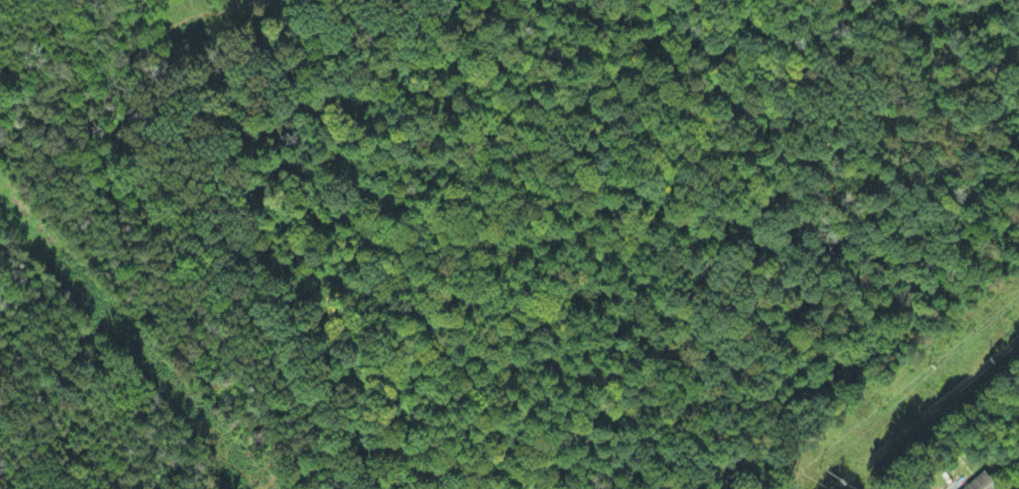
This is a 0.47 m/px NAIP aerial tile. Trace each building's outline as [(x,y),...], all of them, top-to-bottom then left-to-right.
[(997,487),(978,469),(959,488),(995,488),(997,487)]
